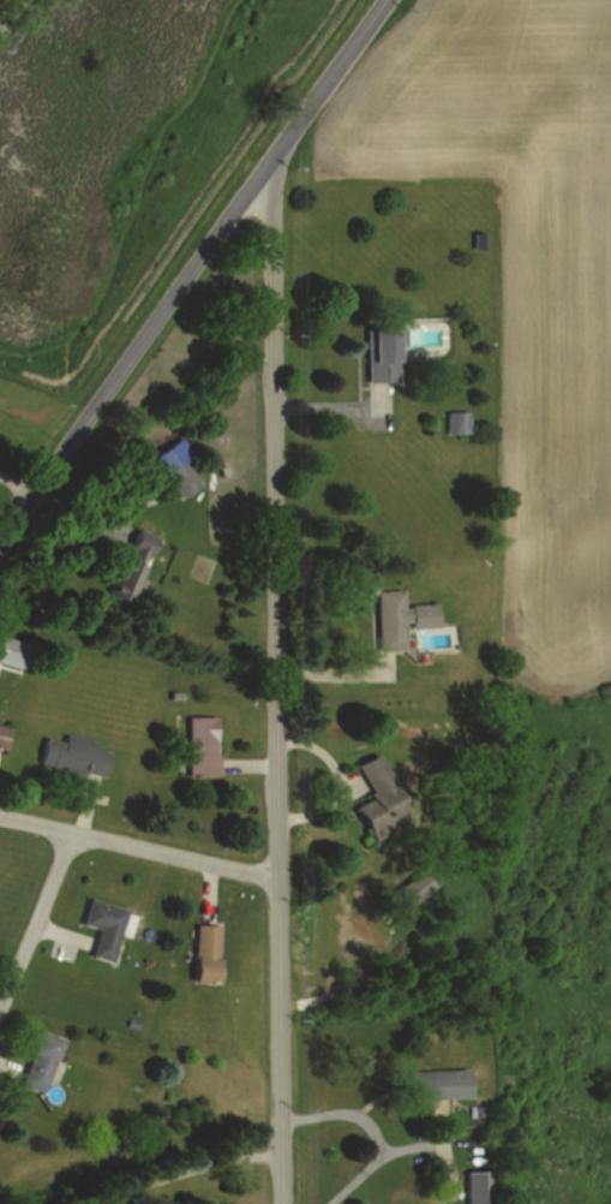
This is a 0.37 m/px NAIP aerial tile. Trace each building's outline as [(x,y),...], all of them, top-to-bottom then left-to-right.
[(483,235),(473,233),(471,246),(481,248),(483,235)] [(363,327),(363,381),(391,381),(391,327),(363,327)] [(466,411),(443,410),(443,432),(466,432),(466,411)] [(162,470),(179,497),(199,485),(182,458),(162,470)] [(104,595),(128,603),(150,534),(126,526),(104,595)] [(373,651),(400,650),(399,627),(432,626),(431,604),(399,605),(398,590),(371,591),(373,651)] [(213,776),(213,716),(183,716),(183,776),(213,776)] [(92,740),(60,734),(59,740),(39,736),(34,763),(100,777),(105,750),(91,748),(92,740)] [(373,750),(350,764),(369,795),(347,808),(366,840),(411,812),(373,750)] [(119,908),(82,899),(76,925),(93,929),(86,958),(106,962),(119,908)] [(211,983),(212,926),(187,925),(186,982),(211,983)] [(39,1092),(54,1037),(31,1030),(15,1085),(39,1092)] [(404,1069),(404,1098),(463,1098),(463,1069),(404,1069)]
